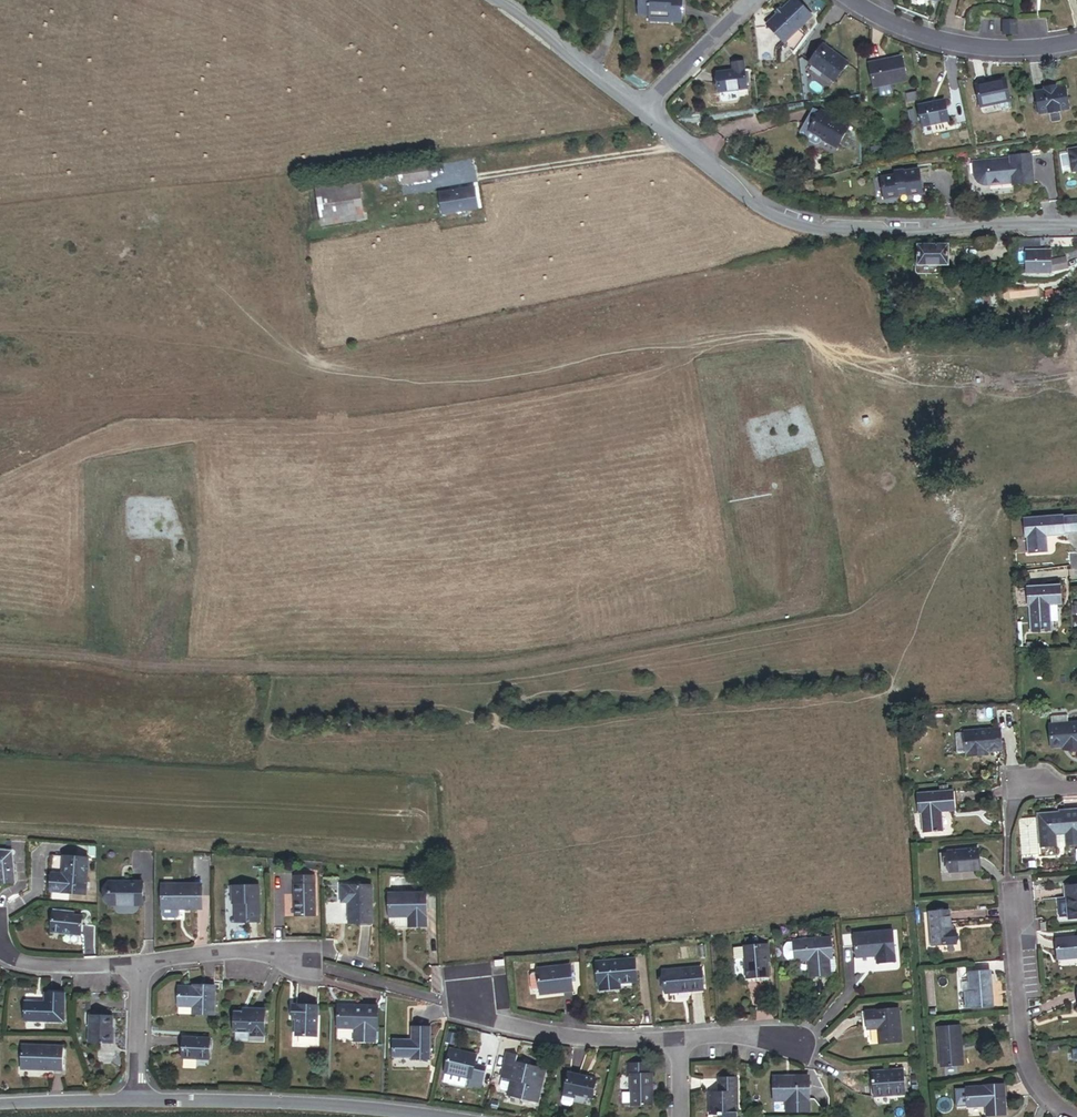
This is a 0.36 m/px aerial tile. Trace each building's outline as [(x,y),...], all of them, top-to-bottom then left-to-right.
[(676,20),(677,0),(633,0),(633,12),(643,13),(666,13),(665,19),(676,20)] [(790,39),(817,12),(804,0),(794,0),(772,22),(790,39)] [(1020,30),(1030,30),(1030,18),(1019,19),(1020,30)] [(837,78),(850,59),(826,41),(812,60),(837,78)] [(877,88),(910,82),(906,57),(872,63),(877,88)] [(748,87),(745,67),(718,71),(721,96),(740,93),(739,88),(748,87)] [(984,104),(1013,98),(1009,76),(979,83),(984,104)] [(1063,107),(1073,105),(1069,84),(1059,86),(1058,82),(1048,84),(1049,88),(1038,90),(1042,111),(1052,109),(1053,112),(1063,110),(1063,107)] [(927,125),(952,119),(947,99),(922,105),(927,125)] [(852,120),(823,104),(822,106),(815,103),(802,126),(803,130),(818,138),(822,137),(823,134),(839,143),(852,120)] [(884,141),(872,142),(873,151),(885,150),(884,141)] [(1031,180),(1030,152),(1010,153),(1010,155),(1003,155),(1003,157),(999,157),(999,155),(972,156),(973,168),(973,171),(977,177),(981,179),(987,180),(1013,179),(1013,181),(1031,180)] [(1068,153),(1070,176),(1076,175),(1076,152),(1068,153)] [(421,169),(390,173),(392,191),(423,187),(421,169)] [(904,195),(919,194),(919,169),(895,170),(895,172),(881,172),(881,195),(896,195),(896,192),(904,192),(904,195)] [(383,173),(372,175),(374,184),(385,182),(383,173)] [(310,200),(353,195),(351,185),(309,190),(310,200)] [(313,221),(355,216),(353,195),(310,200),(313,221)] [(434,223),(472,218),(468,196),(431,202),(434,223)] [(314,231),(356,226),(355,216),(313,221),(314,231)] [(919,263),(947,265),(948,243),(920,241),(919,263)] [(1025,275),(1050,274),(1050,272),(1050,260),(1050,253),(1024,253),(1025,275)] [(1067,269),(1065,257),(1050,260),(1050,272),(1067,269)] [(899,288),(890,290),(893,308),(902,306),(899,288)] [(1076,532),(1076,518),(1066,519),(1066,517),(1027,521),(1028,538),(1030,538),(1032,554),(1049,553),(1048,537),(1067,535),(1067,533),(1076,532)] [(1055,605),(1060,605),(1059,587),(1027,590),(1029,608),(1031,608),(1032,622),(1051,621),(1049,605),(1055,605)] [(1051,621),(1032,622),(1033,635),(1052,633),(1051,621)] [(1048,725),(1050,747),(1061,746),(1068,745),(1069,749),(1076,748),(1076,722),(1048,725)] [(985,751),(1000,750),(998,729),(963,732),(965,753),(966,753),(966,756),(979,755),(979,751),(985,751)] [(955,754),(965,753),(963,732),(953,733),(955,754)] [(939,813),(953,812),(951,792),(918,795),(919,814),(923,813),(924,829),(940,828),(939,813)] [(1076,811),(1076,810),(1061,811),(1061,813),(1036,815),(1038,847),(1054,845),(1053,835),(1063,835),(1064,845),(1076,844),(1076,814),(1076,811)] [(1036,854),(1034,818),(1017,819),(1020,855),(1036,854)] [(1063,835),(1053,835),(1054,845),(1057,848),(1061,847),(1064,845),(1063,835)] [(946,871),(977,869),(975,849),(945,852),(946,871)] [(81,860),(56,858),(54,876),(43,875),(42,894),(78,896),(81,860)] [(362,880),(331,881),(331,898),(338,898),(338,919),(362,919),(362,880)] [(249,881),(221,881),(222,900),(224,900),(225,918),(250,918),(249,881)] [(284,912),(306,912),(306,881),(284,881),(284,912)] [(106,905),(139,906),(139,882),(106,882),(106,905)] [(157,909),(195,908),(194,886),(156,888),(157,909)] [(1076,918),(1076,886),(1064,887),(1067,919),(1076,918)] [(416,888),(378,888),(379,913),(379,922),(416,922),(416,888)] [(952,925),(948,926),(946,911),(927,912),(930,941),(953,939),(952,925)] [(46,938),(77,939),(77,918),(67,918),(67,913),(46,913),(46,938)] [(846,932),(848,956),(864,954),(864,952),(868,952),(869,962),(887,960),(884,929),(846,932)] [(825,958),(822,936),(784,939),(785,940),(779,941),(777,944),(775,947),(776,954),(778,956),(781,959),(786,958),(786,960),(800,959),(802,975),(823,973),(821,958),(825,958)] [(1076,958),(1076,938),(1054,940),(1056,959),(1076,958)] [(737,975),(758,974),(757,959),(756,942),(735,944),(735,956),(737,975)] [(735,956),(735,944),(724,945),(725,956),(735,956)] [(487,966),(502,965),(501,957),(487,959),(487,966)] [(613,981),(626,980),(625,958),(589,961),(591,982),(593,982),(594,990),(604,989),(604,982),(613,981)] [(530,992),(563,988),(561,964),(527,968),(527,971),(529,989),(530,992)] [(690,969),(653,972),(655,994),(691,991),(690,969)] [(529,989),(527,971),(522,971),(519,974),(521,987),(524,990),(529,989)] [(969,1008),(990,1006),(987,972),(966,973),(968,992),(969,1005),(969,1008)] [(604,989),(613,988),(613,981),(604,982),(604,989)] [(182,1014),(204,1015),(205,986),(171,985),(170,1006),(183,1006),(182,1014)] [(40,1005),(20,1004),(20,1024),(60,1025),(61,997),(41,996),(40,1005)] [(346,1038),(368,1038),(368,1002),(335,1001),(335,1023),(346,1024),(346,1038)] [(308,1007),(283,1006),(282,1021),(286,1021),(285,1037),(307,1038),(308,1007)] [(891,1007),(857,1010),(858,1028),(869,1027),(870,1042),(893,1040),(891,1007)] [(254,1038),(255,1011),(233,1010),(233,1013),(225,1013),(224,1034),(240,1035),(240,1037),(254,1038)] [(109,1019),(85,1018),(84,1046),(108,1046),(109,1019)] [(402,1034),(385,1034),(384,1052),(403,1052),(403,1054),(421,1054),(422,1022),(402,1022),(402,1034)] [(939,1067),(960,1065),(957,1027),(936,1029),(939,1067)] [(200,1040),(173,1039),(172,1060),(199,1061),(200,1040)] [(1056,1046),(1047,1047),(1048,1054),(1057,1053),(1056,1046)] [(14,1071),(56,1071),(56,1047),(14,1047),(14,1071)] [(459,1077),(461,1077),(463,1069),(465,1061),(466,1055),(441,1049),(436,1071),(437,1071),(459,1077)] [(499,1050),(493,1075),(502,1077),(498,1092),(530,1100),(538,1066),(508,1059),(510,1052),(499,1050)] [(463,1069),(473,1071),(475,1064),(465,1061),(463,1069)] [(623,1072),(623,1089),(615,1090),(616,1100),(623,1100),(623,1103),(645,1102),(644,1071),(640,1071),(640,1061),(619,1061),(619,1072),(623,1072)] [(895,1067),(863,1070),(865,1096),(898,1093),(895,1067)] [(459,1086),(469,1089),(473,1071),(463,1069),(461,1077),(459,1086)] [(589,1076),(560,1070),(555,1094),(554,1099),(556,1102),(562,1103),(565,1101),(567,1092),(585,1096),(589,1076)] [(799,1070),(764,1070),(764,1094),(776,1094),(776,1105),(799,1105),(799,1070)] [(459,1077),(437,1071),(436,1078),(457,1084),(459,1077)] [(727,1101),(726,1101),(726,1077),(707,1078),(708,1092),(698,1092),(698,1114),(711,1114),(711,1116),(727,1116),(727,1101)] [(984,1116),(1002,1115),(1001,1085),(982,1086),(983,1088),(964,1089),(965,1107),(984,1106),(984,1116)]
